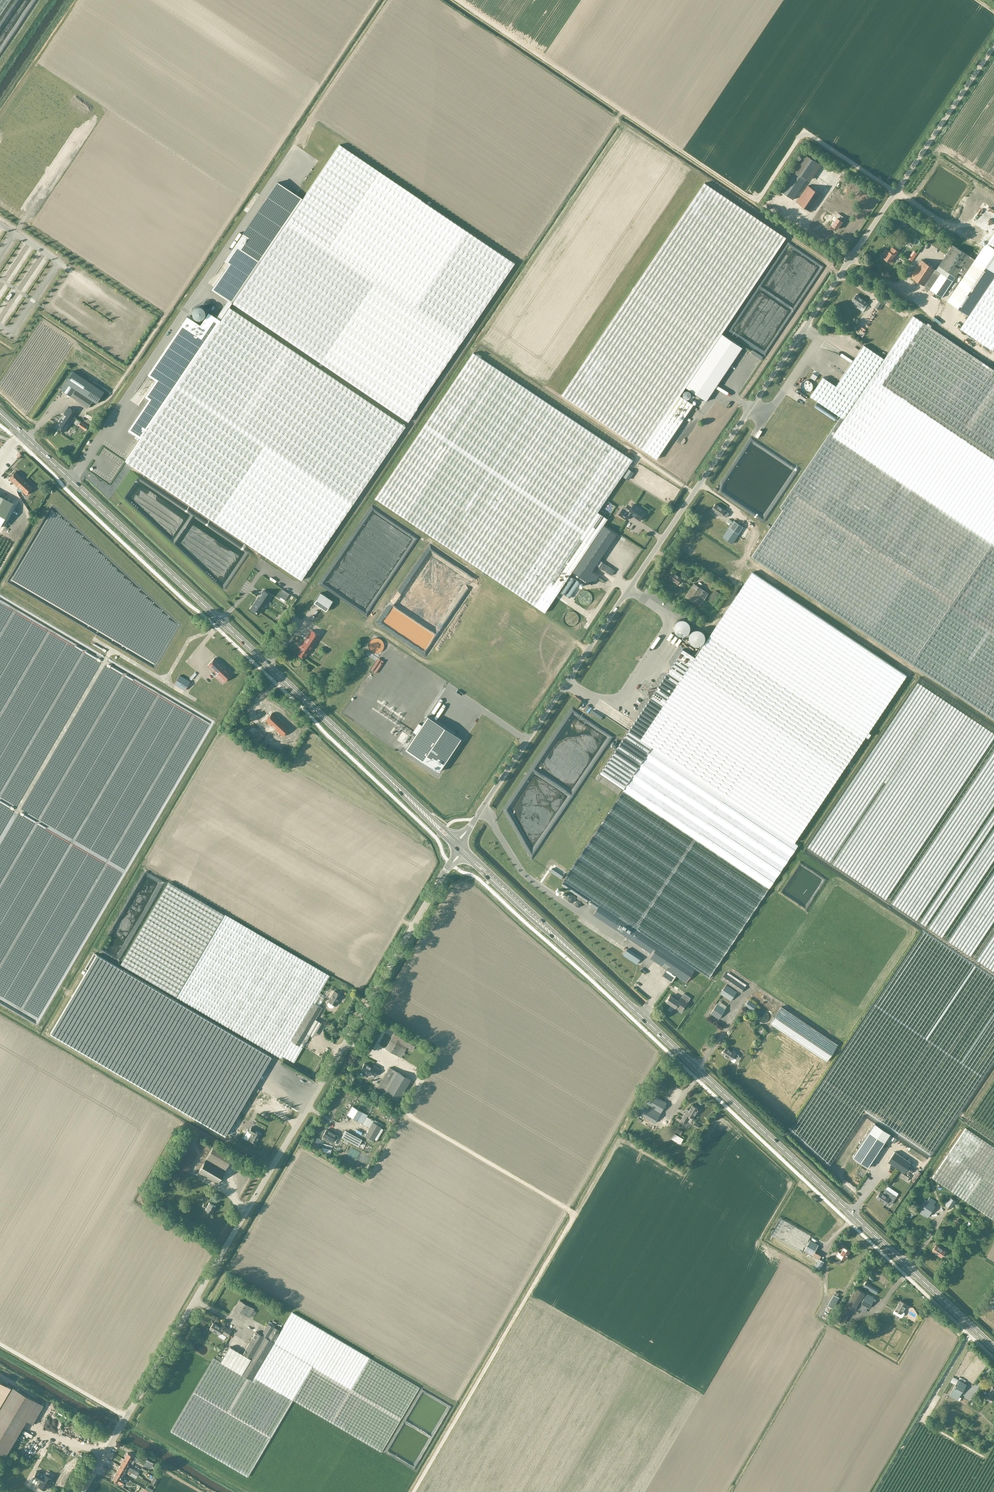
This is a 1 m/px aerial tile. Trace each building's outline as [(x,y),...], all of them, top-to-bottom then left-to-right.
[(10,0),(0,0),(0,15),(10,0)] [(301,580),(405,426),(230,307),(233,303),(408,422),(515,264),(339,145),(303,200),(277,184),(235,245),(225,261),(229,263),(211,289),(228,300),(226,304),(216,317),(209,312),(200,325),(187,316),(148,374),(156,379),(145,396),(149,399),(138,415),(139,416),(129,430),(141,438),(126,461),(301,580)] [(780,191),(793,199),(818,163),(805,154),(795,170),(780,191)] [(814,179),(813,182),(822,187),(824,184),(814,179)] [(704,183),(562,395),(657,459),(693,404),(680,395),(686,387),(706,401),(742,348),(722,333),(786,238),(704,183)] [(808,186),(797,202),(811,212),(822,195),(808,186)] [(842,222),(845,218),(838,213),(835,217),(837,218),(832,226),(837,229),(842,222)] [(947,301),(968,315),(993,276),(993,248),(986,243),(975,259),(969,256),(958,273),(963,276),(947,301)] [(953,245),(936,270),(921,260),(910,276),(942,297),(958,273),(969,256),(953,245)] [(886,249),(883,253),(886,256),(884,259),(889,262),(894,255),(893,254),(896,250),(892,247),(889,251),(886,249)] [(968,315),(968,316),(960,328),(992,350),(993,347),(993,276),(968,315)] [(793,289),(790,292),(793,294),(790,298),(794,301),(802,291),(798,288),(795,291),(793,289)] [(856,295),(852,301),(855,302),(853,305),(863,312),(866,306),(868,303),(866,301),(856,295)] [(879,301),(875,307),(879,310),(883,304),(879,301)] [(204,314),(204,312),(204,311),(204,310),(203,309),(202,308),(201,307),(200,307),(199,306),(198,306),(196,307),(195,307),(194,308),(193,309),(193,310),(192,311),(192,312),(192,314),(193,315),(193,316),(194,317),(195,318),(196,318),(198,319),(199,319),(200,318),(201,318),(202,317),(203,316),(204,315),(204,314)] [(751,556),(993,719),(993,370),(913,316),(884,359),(864,345),(836,386),(823,377),(810,396),(840,417),(780,507),(783,509),(751,556)] [(743,327),(742,331),(751,340),(751,342),(756,347),(757,347),(760,351),(762,349),(763,350),(769,351),(773,347),(773,344),(775,342),(775,337),(775,330),(773,330),(769,325),(766,325),(763,322),(749,321),(743,327)] [(473,353),(376,498),(535,605),(545,612),(559,591),(572,572),(592,585),(599,575),(592,570),(617,534),(594,518),(633,460),(473,353)] [(88,408),(93,401),(96,403),(104,392),(73,371),(60,390),(88,408)] [(809,381),(807,380),(805,381),(804,381),(802,382),(801,384),(801,386),(801,388),(801,390),(803,391),(804,392),(806,393),(808,392),(810,392),(811,391),(812,389),(813,387),(813,385),(812,383),(811,382),(809,381)] [(687,390),(686,390),(685,390),(684,391),(684,392),(683,392),(683,393),(683,394),(683,395),(683,396),(684,397),(685,398),(686,398),(687,398),(688,398),(689,398),(690,398),(690,397),(691,396),(691,395),(691,394),(691,393),(691,392),(690,391),(689,390),(688,390),(687,390)] [(69,407),(55,427),(64,432),(77,413),(69,407)] [(81,422),(78,425),(85,430),(87,426),(81,422)] [(628,469),(624,476),(630,480),(635,473),(628,469)] [(16,471),(9,479),(26,495),(33,487),(16,471)] [(13,504),(3,498),(2,501),(0,501),(0,527),(13,504)] [(624,506),(623,509),(619,515),(626,520),(630,514),(640,521),(646,512),(634,504),(630,510),(624,506)] [(729,513),(725,510),(715,504),(711,510),(721,516),(722,514),(727,517),(729,513)] [(744,527),(734,521),(729,529),(738,535),(744,527)] [(599,773),(624,789),(652,747),(794,842),(906,675),(752,572),(695,657),(683,649),(657,687),(648,689),(649,698),(599,773)] [(682,583),(684,580),(681,579),(682,578),(672,572),(668,578),(678,584),(679,582),(682,583)] [(571,576),(561,592),(571,598),(579,585),(582,587),(584,583),(577,579),(570,590),(568,588),(575,578),(571,576)] [(695,603),(703,590),(694,583),(685,596),(695,603)] [(259,596),(251,608),(255,611),(256,612),(257,612),(259,613),(271,596),(263,590),(262,593),(261,593),(259,596)] [(703,590),(695,603),(700,606),(709,593),(703,590)] [(715,605),(721,595),(715,591),(709,600),(715,605)] [(333,601),(320,593),(313,603),(326,611),(333,601)] [(334,607),(331,612),(344,621),(347,616),(334,607)] [(687,634),(688,633),(689,632),(690,630),(690,629),(691,627),(690,626),(690,624),(689,623),(688,621),(687,620),(686,620),(684,619),(683,619),(681,619),(679,620),(678,620),(677,621),(676,622),(675,624),(674,625),(674,627),(674,629),(675,630),(676,631),(677,633),(678,634),(679,635),(681,635),(682,635),(684,635),(685,635),(687,634)] [(659,638),(664,631),(661,629),(656,636),(659,638)] [(702,630),(700,630),(699,629),(697,629),(696,629),(694,630),(693,630),(691,631),(690,633),(690,634),(689,635),(689,637),(689,639),(690,640),(690,642),(691,643),(693,644),(694,645),(696,645),(697,645),(699,645),(700,645),(702,644),(703,643),(704,642),(705,640),(705,639),(706,637),(705,636),(705,634),(704,633),(703,631),(702,630)] [(312,630),(296,653),(304,659),(320,635),(312,630)] [(648,650),(651,652),(658,640),(655,638),(648,650)] [(183,653),(189,656),(195,646),(189,642),(183,653)] [(668,660),(678,644),(674,642),(672,644),(669,642),(661,654),(666,657),(665,658),(668,660)] [(232,674),(214,658),(207,665),(225,682),(232,674)] [(635,674),(645,660),(642,658),(632,672),(635,674)] [(190,682),(179,675),(174,684),(185,690),(190,682)] [(629,678),(621,689),(625,691),(632,680),(629,678)] [(588,713),(592,709),(588,705),(584,710),(588,713)] [(240,709),(235,718),(239,721),(244,712),(240,709)] [(272,713),(265,720),(283,736),(289,729),(272,713)] [(427,716),(405,749),(438,772),(460,738),(427,716)] [(260,733),(254,739),(258,742),(260,740),(259,740),(263,736),(260,733)] [(624,789),(563,880),(600,905),(593,915),(649,952),(648,954),(650,955),(651,954),(651,955),(649,958),(654,960),(662,966),(663,967),(658,973),(668,979),(672,973),(678,977),(680,975),(684,977),(691,966),(709,978),(798,845),(794,842),(652,747),(624,789)] [(176,997),(219,1022),(283,1056),(294,1062),(308,1037),(311,1039),(320,1025),(314,1022),(322,1008),(319,1006),(324,998),(318,995),(330,975),(224,914),(224,915),(169,882),(121,964),(176,996),(176,997)] [(568,897),(568,899),(568,900),(569,902),(571,902),(572,902),(574,902),(575,900),(576,899),(576,897),(575,896),(574,895),(572,894),(571,894),(570,895),(569,896),(568,897)] [(628,948),(623,955),(637,964),(641,957),(628,948)] [(96,954),(50,1033),(225,1136),(271,1057),(96,954)] [(741,992),(745,986),(725,973),(721,979),(741,992)] [(731,1001),(737,992),(726,985),(720,994),(731,1001)] [(329,1001),(327,1004),(328,1005),(328,1007),(330,1007),(332,1007),(333,1007),(334,1005),(335,1005),(341,995),(334,991),(328,1001),(329,1001)] [(666,1001),(675,1007),(677,1005),(683,1009),(690,998),(684,993),(678,1001),(670,995),(666,1001)] [(753,1011),(756,1005),(749,1000),(745,1005),(753,1011)] [(719,1019),(725,1009),(717,1004),(711,1013),(719,1019)] [(781,1006),(770,1023),(826,1061),(837,1044),(781,1006)] [(385,1049),(401,1058),(407,1047),(412,1050),(417,1041),(396,1029),(391,1037),(392,1037),(385,1049)] [(739,1055),(735,1053),(735,1054),(726,1047),(722,1053),(731,1060),(734,1063),(739,1055)] [(364,1063),(361,1069),(370,1075),(372,1073),(374,1074),(376,1071),(374,1069),(364,1063)] [(378,1088),(399,1100),(411,1079),(390,1067),(378,1088)] [(271,1100),(274,1093),(264,1088),(266,1084),(259,1080),(244,1110),(246,1111),(248,1108),(250,1109),(247,1116),(241,1113),(235,1124),(237,1125),(237,1127),(240,1128),(246,1116),(248,1117),(256,1101),(257,1101),(256,1103),(261,1106),(263,1101),(267,1103),(269,1099),(271,1100)] [(655,1123),(667,1103),(650,1093),(639,1113),(655,1123)] [(691,1117),(693,1118),(698,1108),(692,1105),(689,1110),(687,1109),(681,1120),(687,1123),(691,1117)] [(358,1121),(358,1120),(363,1112),(352,1106),(348,1115),(358,1121)] [(363,1112),(358,1120),(363,1123),(368,1115),(363,1112)] [(377,1140),(383,1129),(380,1127),(381,1126),(372,1122),(365,1136),(373,1141),(374,1139),(377,1140)] [(875,1123),(853,1157),(868,1167),(890,1133),(875,1123)] [(655,1135),(657,1131),(645,1125),(644,1127),(646,1127),(644,1130),(655,1135)] [(247,1131),(243,1138),(248,1141),(248,1139),(255,1143),(261,1134),(254,1130),(255,1128),(251,1126),(249,1132),(247,1131)] [(360,1139),(361,1137),(344,1128),(340,1136),(363,1147),(365,1142),(360,1139)] [(323,1136),(321,1138),(333,1145),(336,1140),(338,1137),(336,1135),(326,1129),(322,1135),(323,1136)] [(966,1129),(932,1178),(993,1220),(993,1148),(966,1129)] [(205,1160),(198,1172),(217,1184),(224,1171),(233,1155),(214,1144),(205,1160)] [(904,1173),(911,1163),(894,1152),(888,1162),(904,1173)] [(806,1166),(804,1168),(815,1178),(817,1176),(806,1166)] [(889,1203),(892,1200),(889,1198),(880,1192),(876,1197),(885,1204),(887,1202),(889,1203)] [(927,1200),(921,1210),(929,1216),(935,1206),(935,1205),(937,1202),(930,1197),(928,1201),(927,1200)] [(951,1208),(955,1201),(950,1197),(948,1201),(945,1200),(943,1203),(951,1208)] [(204,1203),(202,1206),(205,1208),(205,1209),(211,1213),(215,1206),(209,1202),(207,1206),(204,1203)] [(808,1241),(811,1235),(782,1218),(772,1235),(801,1252),(804,1247),(806,1248),(809,1242),(808,1241)] [(821,1255),(814,1251),(818,1244),(810,1240),(809,1242),(806,1248),(804,1250),(819,1259),(816,1266),(820,1268),(824,1261),(819,1258),(821,1255)] [(945,1256),(947,1253),(945,1251),(936,1245),(932,1250),(941,1257),(943,1254),(945,1256)] [(850,1250),(844,1247),(841,1253),(838,1251),(836,1255),(837,1256),(834,1261),(839,1264),(842,1259),(844,1260),(850,1250)] [(843,1303),(835,1317),(844,1323),(852,1309),(852,1308),(855,1310),(865,1292),(856,1287),(846,1305),(843,1303)] [(869,1308),(875,1298),(866,1293),(861,1303),(869,1308)] [(834,1294),(827,1305),(833,1308),(839,1297),(834,1294)] [(245,1314),(249,1306),(239,1300),(235,1308),(245,1314)] [(902,1311),(907,1304),(900,1300),(894,1309),(895,1310),(894,1312),(901,1317),(902,1316),(904,1313),(904,1312),(902,1311)] [(230,1346),(221,1362),(214,1358),(201,1379),(170,1431),(248,1477),(293,1400),(381,1452),(420,1387),(406,1379),(292,1312),(275,1342),(273,1341),(280,1330),(268,1323),(261,1334),(256,1331),(242,1354),(230,1346)] [(214,1323),(210,1329),(220,1334),(221,1332),(228,1336),(232,1330),(224,1325),(222,1328),(214,1323)] [(228,1339),(241,1346),(244,1340),(231,1333),(228,1339)] [(958,1400),(966,1384),(958,1379),(949,1395),(958,1400)] [(11,1387),(0,1380),(0,1405),(11,1387)] [(993,1397),(993,1388),(992,1386),(986,1396),(987,1396),(985,1399),(988,1401),(990,1398),(992,1400),(993,1397)] [(36,1402),(13,1388),(0,1411),(0,1450),(5,1453),(13,1441),(15,1442),(17,1437),(15,1436),(36,1402)] [(41,1455),(46,1447),(44,1446),(46,1443),(42,1441),(35,1451),(41,1455)] [(129,1462),(132,1464),(134,1461),(137,1462),(139,1459),(128,1452),(124,1459),(129,1462)] [(127,1466),(129,1462),(124,1459),(120,1466),(131,1472),(137,1476),(139,1472),(127,1466)] [(130,1474),(131,1472),(120,1466),(116,1472),(122,1475),(124,1471),(130,1474)] [(44,1475),(36,1471),(33,1477),(40,1481),(38,1485),(45,1489),(52,1479),(51,1478),(45,1474),(44,1474),(44,1475)] [(122,1475),(116,1472),(112,1479),(121,1484),(125,1477),(122,1475)]
